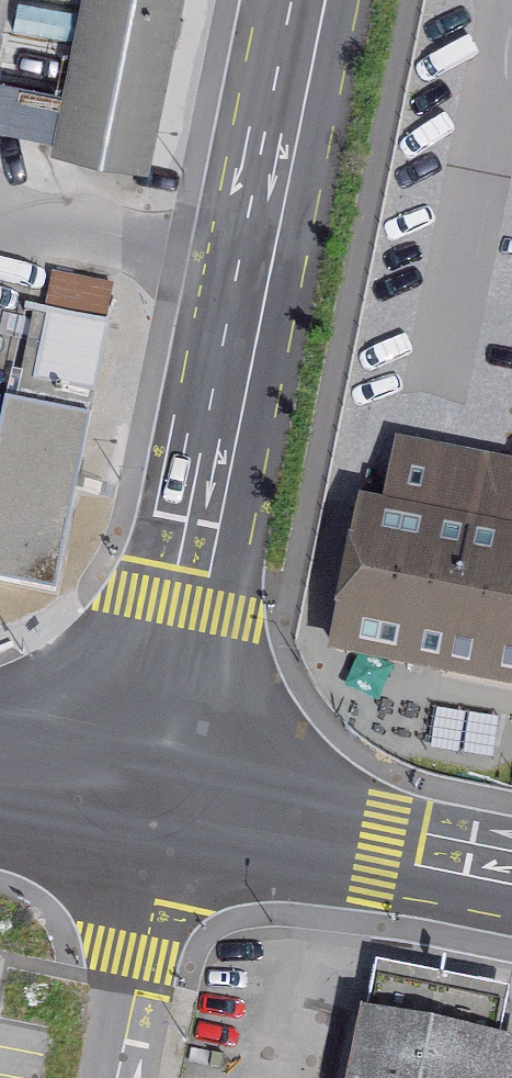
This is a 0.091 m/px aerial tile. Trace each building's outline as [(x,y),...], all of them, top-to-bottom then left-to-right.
[(59,123),(143,139),(169,0),(81,0),(59,123)] [(63,81),(3,73),(0,95),(0,120),(57,127),(63,81)] [(34,264),(26,377),(101,383),(109,270),(34,264)] [(75,430),(0,417),(0,597),(44,605),(75,430)] [(396,434),(383,500),(363,496),(334,648),(511,682),(511,456),(396,434)] [(358,977),(351,1029),(334,1027),(327,1077),(507,1077),(510,1056),(486,1052),(494,998),(358,977)]
